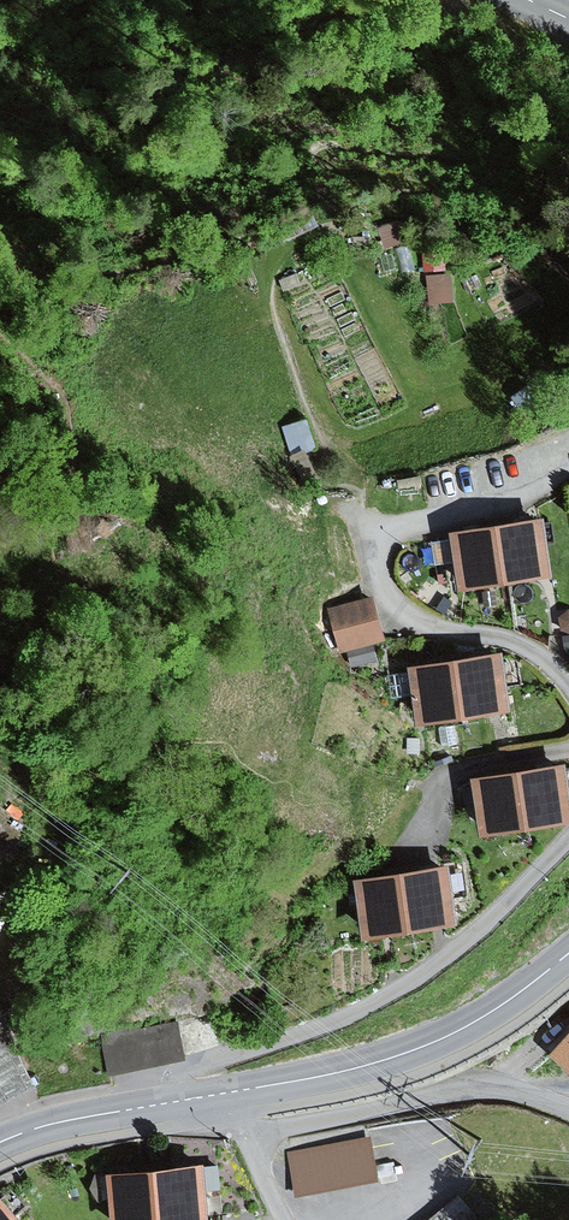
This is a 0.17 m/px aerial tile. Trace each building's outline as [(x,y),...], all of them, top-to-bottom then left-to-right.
[(446,252),(424,253),(425,270),(447,269),(446,252)] [(453,271),(428,274),(430,303),(456,301),(453,271)] [(309,416),(283,424),(293,455),(319,446),(309,416)] [(543,515),(452,528),(459,584),(551,572),(543,515)] [(376,595),(331,607),(344,649),(388,637),(376,595)] [(563,628),(568,632),(568,608),(560,615),(563,628)] [(507,648),(415,661),(423,715),(515,702),(507,648)] [(475,772),(482,832),(568,821),(568,772),(567,760),(475,772)] [(448,859),(354,874),(363,931),(456,916),(448,859)] [(36,1076),(1,1010),(0,1011),(0,1094),(36,1076)] [(186,1056),(180,1023),(104,1036),(110,1069),(186,1056)] [(558,1049),(568,1059),(568,1037),(558,1049)] [(369,1137),(291,1151),(299,1193),(376,1179),(369,1137)] [(113,1171),(118,1219),(158,1219),(214,1215),(209,1162),(113,1171)] [(428,1219),(489,1219),(464,1190),(428,1219)] [(0,1198),(0,1219),(29,1219),(4,1194),(0,1198)]
